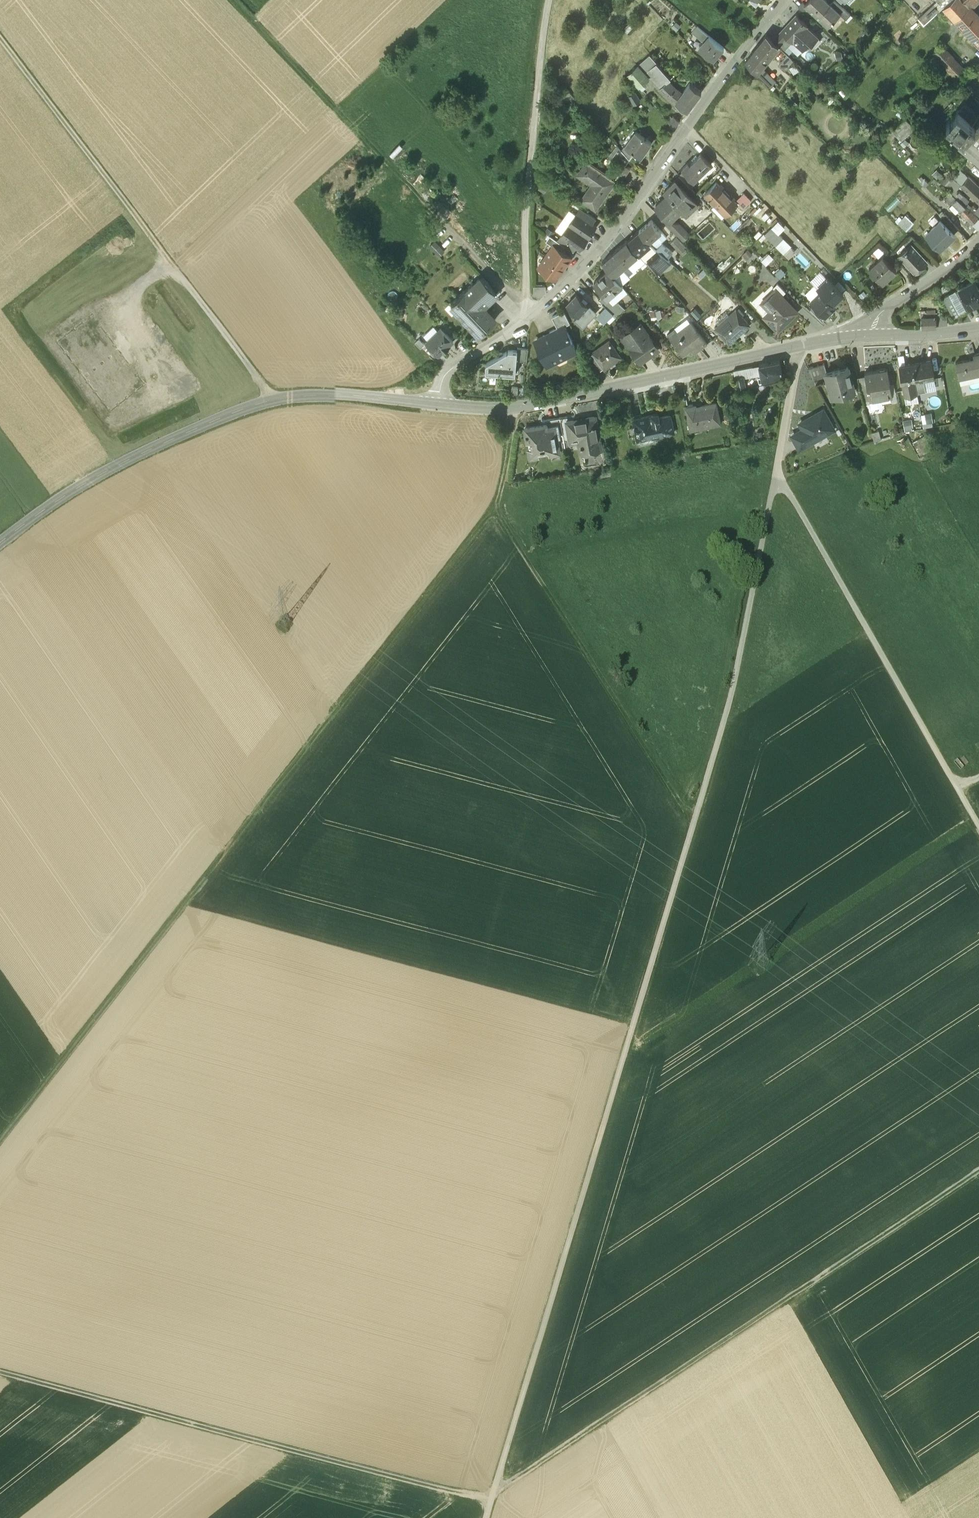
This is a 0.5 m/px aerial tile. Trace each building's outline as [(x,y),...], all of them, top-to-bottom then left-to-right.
[(746,3),(753,9),(758,4),(753,0),(749,0),(746,3)] [(822,0),(813,0),(805,8),(805,9),(811,15),(825,28),(830,22),(833,25),(834,24),(833,24),(840,17),(830,8),(822,0)] [(935,0),(937,3),(943,10),(954,0),(936,0),(935,0)] [(962,0),(954,0),(943,10),(948,15),(955,23),(978,48),(978,20),(969,9),(962,0)] [(969,9),(978,0),(962,0),(969,9)] [(851,18),(835,3),(830,8),(840,17),(846,23),(851,18)] [(925,27),(943,10),(937,3),(919,20),(925,27)] [(805,8),(803,6),(798,11),(807,19),(811,15),(805,9),(805,8)] [(951,27),(955,23),(948,15),(944,19),(951,27)] [(807,28),(796,17),(786,28),(787,29),(782,35),(792,44),(793,43),(803,52),(816,38),(807,29),(807,28)] [(792,44),(782,35),(774,44),(778,49),(783,53),(792,44)] [(724,50),(709,37),(699,49),(714,62),(724,50)] [(766,37),(752,55),(765,66),(776,52),(778,49),(774,44),(766,37)] [(942,46),(932,56),(959,86),(969,75),(942,46)] [(783,53),(779,59),(789,67),(793,62),(783,53)] [(765,66),(752,55),(745,64),(757,76),(761,70),(765,66)] [(638,66),(647,75),(657,65),(649,56),(638,66)] [(670,80),(657,65),(647,75),(660,90),(667,83),(670,80)] [(650,79),(638,66),(628,75),(639,89),(650,79)] [(761,70),(757,76),(762,82),(768,75),(761,70)] [(677,92),(667,83),(660,90),(660,91),(666,98),(669,101),(675,105),(682,96),(677,92)] [(682,96),(675,105),(687,113),(701,94),(690,86),(682,96)] [(635,94),(631,98),(637,105),(641,101),(635,94)] [(946,123),(964,139),(975,125),(957,110),(946,123)] [(672,117),(667,124),(673,132),(680,122),(672,117)] [(915,128),(905,120),(892,133),(902,142),(915,128)] [(978,122),(975,125),(964,139),(958,146),(978,164),(978,123),(978,122)] [(654,142),(636,129),(625,145),(635,153),(643,157),(654,142)] [(635,153),(625,145),(622,150),(617,146),(609,157),(619,163),(625,167),(635,153)] [(700,155),(690,165),(688,163),(687,164),(682,169),(681,169),(694,182),(694,181),(710,165),(711,165),(701,154),(700,155)] [(613,181),(586,163),(585,164),(582,168),(582,170),(585,172),(583,175),(583,176),(592,182),(581,198),(582,200),(593,208),(595,207),(613,183),(613,181)] [(625,167),(619,163),(612,173),(622,180),(629,170),(625,167)] [(968,180),(960,172),(945,189),(953,196),(961,187),(968,180)] [(691,189),(679,176),(675,181),(687,193),(691,189)] [(968,180),(961,187),(965,191),(972,182),(969,179),(968,180)] [(687,193),(675,181),(664,191),(667,195),(668,195),(683,210),(682,211),(686,214),(698,203),(687,193)] [(716,182),(703,194),(714,205),(727,192),(716,182)] [(972,182),(965,191),(978,205),(978,188),(972,182)] [(438,183),(432,188),(438,194),(443,189),(438,183)] [(692,189),(691,189),(687,193),(698,203),(702,199),(692,189)] [(727,192),(714,205),(725,216),(738,203),(727,192)] [(682,211),(668,195),(667,195),(655,206),(664,215),(670,221),(674,216),(676,217),(682,211)] [(966,210),(957,201),(952,205),(965,218),(966,218),(971,213),(967,210),(966,210)] [(594,218),(579,208),(575,213),(590,222),(594,218)] [(590,222),(575,213),(568,225),(587,237),(594,226),(590,222)] [(971,213),(966,218),(970,223),(976,218),(975,217),(971,214),(971,213)] [(670,221),(664,215),(660,219),(668,227),(672,223),(670,221)] [(965,227),(968,230),(961,236),(969,245),(978,235),(978,221),(976,218),(970,223),(965,227)] [(661,231),(651,220),(639,231),(649,242),(661,231)] [(764,233),(783,253),(791,245),(779,233),(785,227),(778,220),(764,233)] [(940,250),(954,236),(940,221),(926,235),(940,250)] [(679,224),(672,223),(668,227),(681,241),(688,234),(679,224)] [(587,237),(568,225),(560,236),(575,246),(579,249),(587,237)] [(557,231),(550,228),(548,234),(555,237),(557,231)] [(639,231),(626,241),(638,253),(638,254),(650,244),(649,242),(639,231)] [(661,231),(649,242),(650,244),(658,250),(663,255),(667,258),(673,252),(662,242),(666,238),(661,231)] [(563,246),(557,241),(549,236),(545,242),(552,246),(553,246),(560,251),(563,246)] [(575,246),(560,236),(557,241),(563,246),(571,251),(575,246)] [(687,250),(675,238),(671,242),(682,254),(687,250)] [(626,241),(610,255),(621,268),(623,266),(638,253),(626,241)] [(438,245),(433,250),(440,257),(445,252),(438,245)] [(560,251),(553,246),(552,246),(545,257),(563,269),(570,258),(560,251)] [(913,246),(900,257),(915,274),(918,272),(920,271),(922,268),(922,269),(929,264),(913,246)] [(658,250),(648,259),(653,265),(659,259),(663,255),(658,250)] [(897,263),(888,253),(883,257),(893,267),(897,263)] [(621,268),(610,255),(602,262),(609,269),(613,274),(621,268)] [(563,269),(545,257),(538,267),(555,279),(563,269)] [(879,264),(878,263),(870,270),(884,285),(897,272),(893,267),(883,257),(883,258),(884,259),(879,264)] [(659,259),(653,265),(659,272),(670,262),(667,258),(662,263),(659,259)] [(621,268),(613,274),(617,278),(626,270),(623,266),(621,268)] [(609,269),(594,282),(605,295),(608,298),(609,297),(616,291),(616,290),(622,285),(617,278),(613,274),(609,269)] [(844,294),(829,278),(818,288),(822,293),(833,304),(844,294)] [(481,279),(466,292),(451,307),(457,313),(479,336),(494,322),(481,307),(495,294),(481,279)] [(961,290),(971,308),(978,304),(978,288),(976,282),(961,290)] [(776,290),(781,296),(786,292),(777,283),(773,287),(776,290)] [(545,287),(533,287),(533,296),(539,299),(545,293),(545,287)] [(954,317),(965,311),(955,294),(961,290),(960,288),(943,297),(954,317)] [(771,311),(765,316),(777,330),(796,312),(781,296),(776,290),(763,302),(771,311)] [(971,308),(961,290),(955,294),(965,311),(971,308)] [(158,305),(157,292),(146,293),(147,306),(158,305)] [(833,304),(822,293),(811,302),(815,306),(825,317),(826,317),(836,307),(833,304)] [(589,306),(576,295),(567,305),(579,316),(583,311),(589,306)] [(608,298),(605,295),(599,300),(604,304),(614,315),(617,317),(626,308),(618,300),(609,297),(608,298)] [(454,316),(457,313),(451,307),(448,304),(445,307),(454,316)] [(587,323),(579,316),(576,319),(584,327),(599,312),(590,304),(589,306),(583,311),(591,318),(587,323)] [(614,315),(604,304),(601,308),(603,310),(599,315),(607,322),(614,315)] [(825,317),(815,306),(810,311),(822,323),(828,318),(826,317),(825,317)] [(736,310),(730,315),(728,313),(726,312),(725,312),(717,320),(716,322),(719,325),(716,328),(729,344),(750,325),(736,310)] [(100,311),(60,340),(100,396),(105,393),(104,391),(112,385),(109,381),(116,376),(118,379),(129,372),(135,381),(141,377),(137,371),(143,367),(134,354),(130,357),(114,336),(115,335),(112,331),(113,330),(100,311)] [(591,318),(583,311),(579,316),(587,323),(591,318)] [(928,319),(936,319),(936,311),(927,311),(928,319)] [(564,312),(552,318),(558,330),(565,327),(570,324),(564,312)] [(928,319),(922,320),(922,330),(937,328),(936,319),(928,319)] [(944,319),(936,319),(937,328),(945,327),(944,319)] [(692,324),(678,334),(678,333),(670,339),(684,358),(697,348),(700,352),(708,345),(692,324)] [(551,334),(544,337),(545,339),(536,343),(547,366),(565,358),(565,359),(577,353),(565,327),(558,330),(551,334)] [(643,328),(632,335),(630,333),(622,339),(641,366),(657,354),(651,346),(654,343),(643,328)] [(454,343),(441,330),(426,345),(438,358),(443,353),(444,354),(450,348),(449,347),(454,343)] [(419,341),(415,345),(421,350),(425,347),(419,341)] [(611,345),(595,356),(594,354),(593,355),(597,360),(606,372),(622,359),(610,342),(609,343),(611,345)] [(527,350),(517,350),(517,353),(516,362),(526,364),(527,350)] [(509,352),(503,356),(500,355),(499,358),(486,366),(485,374),(515,377),(516,362),(517,353),(509,352)] [(956,362),(960,378),(978,374),(978,353),(973,354),(974,358),(956,362)] [(597,360),(591,365),(597,378),(606,372),(597,360)] [(932,361),(912,365),(917,392),(926,391),(924,380),(935,378),(932,361)] [(912,365),(899,367),(904,395),(917,392),(912,365)] [(781,368),(761,372),(763,381),(764,385),(770,383),(783,381),(781,368)] [(825,369),(809,374),(815,385),(828,381),(827,378),(827,377),(825,369)] [(827,377),(827,378),(828,381),(832,397),(846,393),(847,397),(855,394),(849,370),(827,377)] [(887,370),(866,375),(865,375),(867,384),(870,402),(870,403),(871,403),(870,399),(886,395),(887,398),(892,397),(887,370)] [(763,381),(761,372),(743,375),(745,384),(763,381)] [(745,384),(743,375),(735,377),(739,394),(747,392),(745,384)] [(867,384),(859,386),(864,404),(870,402),(867,384)] [(751,396),(740,398),(742,406),(752,404),(751,396)] [(717,407),(697,411),(697,410),(687,412),(692,434),(701,432),(700,428),(721,424),(717,407)] [(834,432),(824,414),(801,426),(805,433),(794,439),(801,451),(813,444),(812,442),(817,439),(820,440),(834,432)] [(677,436),(673,417),(655,421),(654,417),(634,422),(639,445),(677,436)] [(572,420),(560,423),(565,452),(572,451),(570,442),(567,425),(574,424),(572,420)] [(574,424),(567,425),(570,442),(582,440),(583,448),(582,448),(583,458),(603,454),(598,428),(599,426),(598,424),(597,423),(595,422),(594,420),(574,424)] [(560,423),(545,426),(545,429),(547,429),(548,433),(559,431),(561,441),(558,441),(560,453),(565,452),(560,423)] [(559,431),(548,433),(547,429),(545,429),(526,432),(528,446),(535,445),(537,453),(550,450),(551,458),(560,457),(560,453),(558,441),(561,441),(559,431)] [(880,432),(873,434),(875,442),(882,440),(880,432)] [(925,435),(912,441),(920,455),(932,448),(925,435)]
